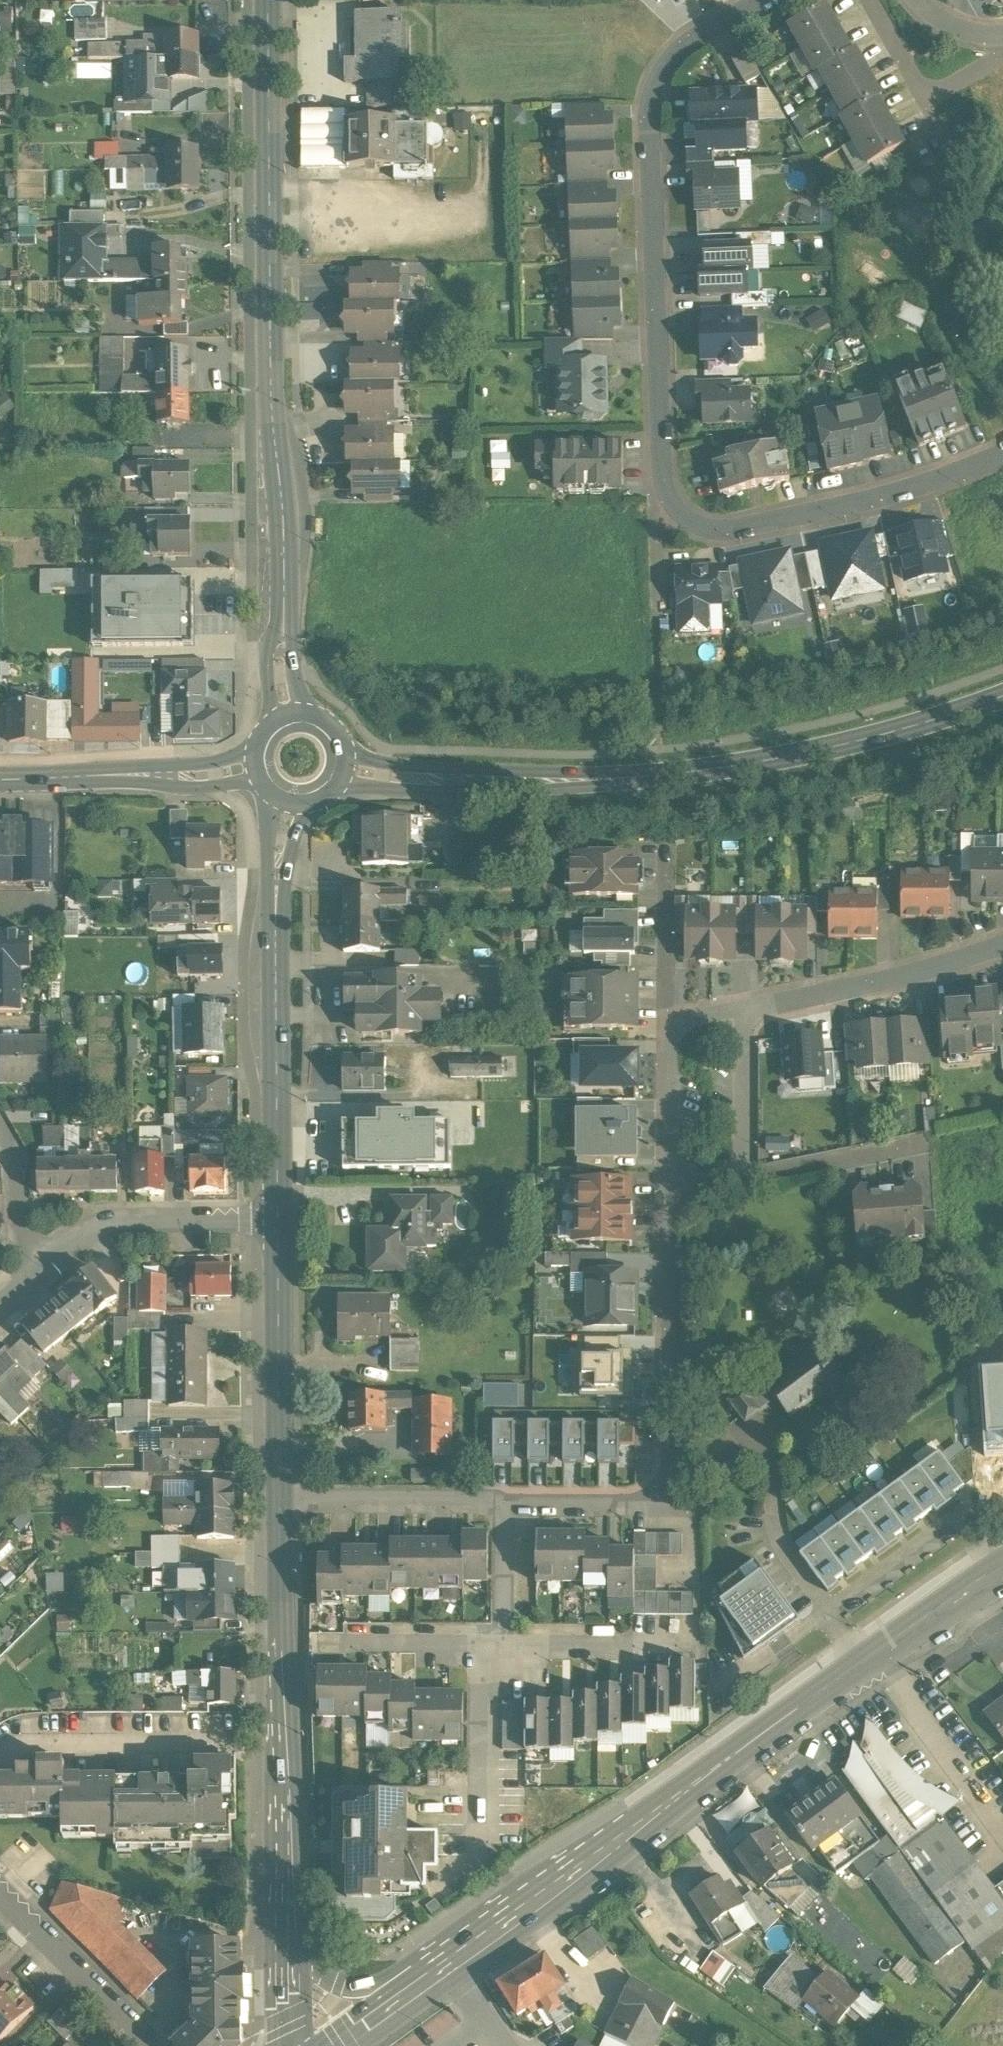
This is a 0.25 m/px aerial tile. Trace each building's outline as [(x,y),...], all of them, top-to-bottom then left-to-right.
[(825,6),(789,27),(802,51),(839,30),(825,6)] [(399,12),(355,13),(355,59),(345,60),(345,83),(367,82),(393,82),(394,82),(400,82),(400,62),(408,62),(408,25),(399,26),(399,12)] [(106,19),(75,20),(76,40),(106,40),(106,19)] [(839,30),(802,51),(816,75),(819,73),(852,54),(851,53),(839,30)] [(167,35),(145,35),(146,43),(127,44),(127,57),(167,57),(166,36),(167,36),(167,35)] [(167,36),(166,36),(167,57),(197,56),(197,36),(167,36)] [(106,44),(90,45),(90,57),(127,58),(127,57),(127,44),(106,44)] [(852,54),(819,73),(832,95),(868,75),(855,51),(851,53),(852,54)] [(760,77),(747,52),(732,61),(746,85),(760,77)] [(197,77),(197,56),(167,57),(166,77),(169,77),(197,77)] [(167,57),(127,57),(127,58),(127,74),(134,82),(134,98),(134,100),(153,100),(169,100),(169,77),(166,77),(167,57)] [(868,75),(832,95),(844,117),(877,99),(878,100),(881,98),(868,75)] [(393,107),(393,82),(367,82),(367,107),(393,107)] [(756,92),(724,94),(725,124),(744,123),(745,125),(756,124),(755,123),(757,123),(756,92)] [(724,94),(692,95),(693,126),(697,126),(697,125),(725,124),(724,94)] [(134,100),(134,98),(117,98),(117,113),(153,113),(153,100),(134,100)] [(844,117),(841,120),(854,143),(891,123),(878,100),(877,99),(844,117)] [(603,105),(567,106),(567,119),(604,117),(603,105)] [(427,107),(393,107),(393,119),(345,120),(345,147),(343,147),(343,166),(345,166),(345,167),(394,167),(394,179),(433,179),(433,149),(437,147),(440,145),(443,141),(443,137),(443,133),(440,129),(437,127),(433,126),(427,126),(427,107)] [(604,117),(567,119),(569,146),(613,144),(611,117),(604,117)] [(725,124),(697,125),(697,126),(698,151),(698,153),(714,152),(746,151),(745,125),(744,123),(725,124)] [(891,123),(854,143),(868,167),(904,147),(891,123)] [(120,141),(121,153),(151,152),(151,139),(120,141)] [(118,143),(95,143),(95,159),(105,159),(105,158),(118,157),(118,143)] [(613,144),(569,146),(570,173),(606,172),(614,171),(613,144)] [(198,168),(198,148),(167,149),(168,169),(198,168)] [(168,169),(167,149),(152,149),(152,157),(126,157),(127,170),(143,169),(144,169),(168,169)] [(926,149),(918,154),(924,165),(933,161),(926,149)] [(698,153),(698,151),(686,152),(687,165),(714,164),(714,152),(698,153)] [(118,157),(105,158),(105,159),(105,170),(127,170),(126,157),(118,157)] [(714,164),(687,165),(688,181),(696,181),(696,178),(715,177),(714,164)] [(198,168),(168,169),(168,183),(168,184),(168,190),(198,190),(198,168)] [(143,169),(127,170),(127,191),(144,191),(144,183),(144,169),(143,169)] [(168,169),(144,169),(144,183),(168,183),(168,169)] [(606,172),(570,173),(570,185),(606,184),(606,172)] [(715,177),(696,178),(696,181),(697,209),(739,208),(737,176),(715,177)] [(168,184),(168,183),(144,183),(144,191),(168,190),(168,184)] [(606,184),(570,185),(571,197),(607,195),(606,184)] [(607,195),(571,197),(572,224),(616,222),(615,195),(607,195)] [(104,225),(104,212),(70,212),(70,225),(104,225)] [(616,222),(572,224),(573,251),(609,250),(617,249),(616,222)] [(104,225),(70,225),(70,249),(105,249),(104,225)] [(772,234),(736,236),(736,248),(753,247),(753,248),(772,247),(772,234)] [(705,272),(748,272),(754,272),(753,248),(753,247),(736,248),(704,249),(705,272)] [(181,250),(181,248),(156,248),(156,262),(156,281),(187,281),(187,262),(179,262),(179,250),(181,250)] [(105,262),(105,249),(70,249),(70,262),(69,262),(69,266),(72,266),(72,281),(138,281),(156,281),(156,262),(105,262)] [(609,250),(573,251),(573,263),(609,262),(609,250)] [(609,262),(573,263),(574,275),(610,274),(609,262)] [(391,275),(390,263),(364,263),(364,275),(365,276),(390,276),(391,275)] [(748,272),(705,272),(699,273),(700,297),(732,296),(749,296),(749,295),(748,272)] [(610,274),(574,275),(576,329),(612,328),(620,327),(618,274),(610,274)] [(391,275),(390,276),(365,276),(364,275),(353,276),(353,281),(348,286),(353,291),(353,304),(391,303),(397,303),(397,275),(391,275)] [(156,281),(138,281),(137,294),(156,294),(156,281)] [(187,281),(156,281),(156,294),(156,299),(181,299),(188,299),(187,281)] [(768,294),(749,295),(749,296),(732,296),(733,308),(740,308),(768,307),(768,294)] [(181,299),(156,299),(139,299),(139,325),(162,325),(164,325),(181,325),(181,323),(181,299)] [(391,331),(391,303),(353,304),(347,304),(347,317),(342,322),(347,327),(347,332),(359,331),(385,331),(391,331)] [(920,331),(929,315),(907,303),(898,318),(920,331)] [(733,308),(704,309),(705,325),(741,323),(740,308),(733,308)] [(181,325),(164,325),(164,336),(188,336),(188,323),(181,323),(181,325)] [(705,325),(701,325),(703,360),(725,359),(725,362),(730,367),(737,367),(742,362),(741,357),(745,349),(756,349),(755,323),(741,323),(705,325)] [(612,328),(576,329),(576,341),(580,341),(612,341),(612,328)] [(385,331),(359,331),(359,343),(365,343),(385,343),(385,331)] [(124,337),(101,337),(101,357),(124,357),(124,337)] [(581,365),(580,341),(576,341),(547,342),(547,367),(560,367),(560,365),(581,365)] [(391,355),(391,343),(385,343),(365,343),(365,356),(391,355)] [(189,363),(189,349),(158,350),(157,351),(149,351),(149,377),(158,377),(158,375),(189,375),(193,375),(193,363),(189,363)] [(391,355),(365,356),(353,356),(353,361),(348,366),(353,370),(354,383),(392,383),(398,383),(397,355),(391,355)] [(124,357),(101,357),(101,377),(122,377),(124,377),(124,357)] [(605,413),(605,365),(581,365),(560,365),(560,367),(560,413),(574,413),(574,414),(577,414),(583,420),(599,420),(605,413)] [(189,375),(158,375),(158,377),(158,393),(189,393),(189,375)] [(931,386),(927,376),(896,389),(919,448),(966,429),(946,380),(931,386)] [(101,393),(101,377),(92,377),(92,393),(101,393)] [(122,377),(101,377),(101,393),(122,393),(122,377)] [(124,377),(122,377),(122,393),(129,393),(158,393),(158,377),(149,377),(124,377)] [(731,381),(696,382),(696,402),(697,402),(704,401),(704,394),(731,393),(731,381)] [(392,410),(392,383),(354,383),(348,384),(348,397),(343,402),(348,407),(348,412),(386,411),(392,411),(392,410)] [(731,393),(704,394),(704,401),(697,402),(697,410),(705,410),(705,425),(750,423),(748,392),(731,393)] [(158,404),(158,393),(129,393),(129,404),(158,404)] [(190,422),(189,393),(158,393),(158,404),(158,422),(190,422)] [(859,407),(849,410),(848,404),(846,404),(847,412),(836,415),(835,411),(817,415),(829,472),(862,465),(861,462),(869,460),(870,461),(889,457),(879,413),(878,413),(875,402),(859,406),(859,407)] [(392,410),(392,411),(386,411),(386,423),(396,423),(396,410),(392,410)] [(386,411),(360,412),(360,423),(386,423),(386,411)] [(386,435),(386,423),(360,423),(361,435),(386,435)] [(361,435),(348,435),(348,440),(344,446),(348,451),(349,464),(355,464),(393,463),(392,435),(386,435),(361,435)] [(508,468),(507,440),(490,441),(492,469),(508,468)] [(781,443),(726,455),(728,461),(714,464),(720,496),(789,480),(787,471),(789,470),(786,454),(784,455),(781,443)] [(620,444),(556,444),(556,446),(537,447),(537,471),(556,470),(556,490),(620,490),(620,444)] [(156,463),(155,448),(134,449),(134,463),(140,463),(156,463)] [(140,479),(140,463),(134,463),(125,463),(125,479),(140,479)] [(156,465),(156,463),(140,463),(140,479),(145,479),(154,479),(154,465),(156,465)] [(393,463),(355,464),(355,477),(350,482),(355,486),(355,491),(391,491),(399,491),(398,463),(393,463)] [(156,465),(154,465),(154,479),(145,479),(146,493),(155,493),(155,494),(175,494),(190,493),(189,464),(156,465)] [(391,491),(367,491),(367,504),(391,503),(391,491)] [(148,521),(133,521),(133,536),(148,536),(148,521)] [(160,521),(148,521),(148,536),(152,536),(160,536),(160,521)] [(191,556),(190,521),(160,521),(160,536),(160,557),(191,556)] [(945,522),(931,525),(937,553),(941,553),(943,559),(955,557),(945,522)] [(931,525),(896,533),(901,556),(907,582),(946,573),(943,559),(941,553),(937,553),(931,525)] [(896,533),(884,535),(889,556),(889,559),(901,556),(896,533)] [(870,534),(822,545),(831,586),(833,599),(882,589),(876,559),(871,538),(870,534)] [(884,535),(871,538),(876,559),(889,556),(884,535)] [(746,589),(754,621),(802,611),(798,593),(790,558),(789,550),(740,561),(741,566),(746,589)] [(823,551),(805,555),(813,590),(831,586),(823,551)] [(813,590),(805,555),(790,558),(798,593),(813,590)] [(746,589),(741,566),(729,567),(730,574),(733,592),(746,589)] [(81,586),(80,568),(41,569),(42,593),(54,593),(54,587),(81,586)] [(716,568),(677,570),(680,634),(708,632),(707,604),(721,604),(721,603),(720,589),(717,586),(716,574),(716,568)] [(730,574),(716,574),(717,586),(720,589),(721,603),(735,603),(733,592),(730,574)] [(92,580),(93,646),(195,645),(194,579),(92,580)] [(904,611),(910,635),(930,630),(924,606),(904,611)] [(204,660),(163,661),(163,674),(204,673),(204,660)] [(98,661),(73,661),(73,674),(98,674),(98,661)] [(205,696),(205,673),(204,673),(163,674),(163,694),(164,696),(176,696),(176,732),(176,740),(208,740),(214,733),(214,713),(204,714),(204,696),(205,696)] [(98,718),(98,674),(73,674),(72,703),(73,703),(72,718),(86,718),(98,718)] [(45,703),(24,703),(24,690),(12,690),(12,703),(10,703),(10,707),(3,707),(3,731),(10,731),(10,743),(45,743),(45,741),(45,703)] [(176,732),(176,696),(164,696),(163,694),(161,694),(162,732),(176,732)] [(72,703),(45,703),(45,741),(72,741),(72,718),(73,703),(72,703)] [(133,707),(113,707),(113,718),(133,718),(133,707)] [(87,742),(86,718),(72,718),(72,741),(72,742),(87,742)] [(140,741),(140,718),(133,718),(113,718),(98,718),(86,718),(87,742),(140,741)] [(187,815),(171,815),(171,839),(188,839),(188,830),(187,815)] [(408,817),(357,817),(357,836),(363,836),(363,865),(408,866),(408,865),(408,817)] [(423,865),(423,817),(408,817),(408,865),(423,865)] [(7,824),(7,829),(0,829),(0,884),(52,885),(52,830),(21,829),(21,824),(7,824)] [(220,829),(188,830),(188,839),(188,869),(205,869),(205,862),(221,861),(220,829)] [(974,838),(961,838),(961,857),(961,873),(973,873),(973,854),(974,854),(974,838)] [(997,902),(997,854),(974,854),(973,854),(973,873),(973,902),(997,902)] [(609,858),(598,858),(598,860),(573,860),(573,896),(636,896),(637,857),(609,857),(609,858)] [(961,857),(949,858),(949,873),(949,882),(961,881),(961,873),(961,857)] [(901,869),(889,869),(889,889),(889,892),(901,892),(901,873),(901,869)] [(925,874),(901,873),(901,892),(901,918),(925,918),(925,874)] [(949,873),(925,874),(925,918),(949,918),(949,882),(949,873)] [(179,892),(179,880),(146,880),(146,892),(157,892),(179,892)] [(538,883),(527,884),(528,897),(539,897),(538,883)] [(889,889),(877,889),(877,893),(877,911),(889,912),(889,892),(889,889)] [(221,891),(183,892),(183,912),(193,912),(193,923),(221,923),(221,891)] [(379,891),(345,891),(345,922),(379,922),(379,891)] [(410,896),(410,891),(379,891),(379,922),(408,921),(407,896),(410,896)] [(179,892),(157,892),(157,895),(155,895),(150,900),(150,912),(155,918),(157,918),(158,923),(165,923),(167,925),(177,925),(178,923),(193,923),(193,912),(183,912),(183,892),(179,892)] [(853,893),(829,893),(829,938),(853,938),(853,893)] [(877,893),(853,893),(853,938),(877,938),(877,911),(877,893)] [(441,898),(420,897),(420,921),(441,921),(441,898)] [(539,897),(528,897),(528,914),(541,914),(540,897),(539,897)] [(688,899),(675,898),(675,935),(687,935),(687,911),(688,910),(688,899)] [(746,899),(733,899),(733,911),(734,911),(734,935),(746,935),(746,899)] [(759,899),(746,899),(746,935),(758,935),(758,911),(759,911),(759,899)] [(817,899),(804,899),(804,911),(805,911),(805,935),(816,935),(816,934),(817,899)] [(688,910),(687,911),(687,935),(687,960),(698,960),(699,963),(710,963),(711,911),(688,910)] [(733,911),(711,911),(710,963),(723,963),(723,960),(734,960),(734,935),(734,911),(733,911)] [(759,911),(758,911),(758,935),(758,960),(769,960),(769,963),(781,963),(781,911),(759,911)] [(805,935),(805,911),(804,911),(781,911),(781,963),(793,963),(793,960),(805,960),(805,935)] [(79,912),(64,912),(64,937),(78,937),(79,912)] [(636,912),(604,912),(604,920),(584,920),(584,932),(634,932),(634,934),(636,934),(636,912)] [(379,922),(345,922),(345,952),(389,951),(389,935),(384,935),(384,933),(379,933),(379,922)] [(27,932),(0,932),(0,939),(0,1012),(22,1012),(21,979),(19,979),(19,969),(32,969),(32,949),(27,949),(27,932)] [(634,932),(584,932),(584,954),(594,954),(602,954),(602,963),(602,967),(630,967),(630,954),(634,954),(634,934),(634,932)] [(178,949),(178,936),(162,936),(163,949),(178,949)] [(218,948),(217,936),(178,936),(178,949),(178,950),(189,949),(189,948),(218,948)] [(535,944),(524,944),(524,955),(535,955),(535,944)] [(218,948),(189,948),(189,949),(178,950),(178,976),(190,976),(222,976),(222,948),(218,948)] [(419,950),(395,950),(395,966),(419,966),(419,950)] [(378,978),(345,978),(345,1010),(362,1010),(362,1016),(377,1016),(377,994),(383,994),(383,978),(378,978)] [(421,978),(378,978),(383,978),(383,994),(377,994),(377,1016),(362,1016),(358,1016),(358,1018),(354,1023),(358,1027),(358,1030),(361,1033),(421,1033),(421,1022),(440,1022),(440,1007),(444,1007),(444,994),(420,994),(421,978)] [(636,980),(572,980),(572,1004),(636,1004),(636,980)] [(997,992),(970,993),(971,1002),(939,1004),(944,1060),(973,1058),(973,1050),(1000,1048),(1001,1048),(1001,1035),(999,1017),(1002,1014),(1001,1007),(998,1004),(997,992)] [(196,996),(174,996),(174,1010),(186,1009),(186,1007),(196,1007),(196,996)] [(636,1004),(572,1004),(572,1028),(636,1028),(636,1004)] [(196,1007),(186,1007),(186,1009),(186,1056),(224,1055),(223,1007),(196,1007)] [(63,1015),(40,1014),(40,1027),(63,1027),(63,1015)] [(916,1022),(886,1025),(889,1067),(919,1065),(918,1055),(916,1023),(916,1022)] [(928,1022),(916,1023),(918,1055),(930,1055),(928,1022)] [(886,1025),(856,1027),(858,1060),(859,1070),(889,1067),(886,1025)] [(856,1027),(844,1028),(847,1061),(858,1060),(856,1027)] [(64,1040),(64,1028),(41,1028),(41,1040),(46,1040),(64,1040)] [(819,1037),(784,1040),(788,1080),(822,1077),(821,1055),(819,1037)] [(46,1040),(41,1040),(0,1040),(0,1055),(0,1082),(46,1082),(46,1040)] [(609,1040),(574,1040),(573,1056),(583,1056),(583,1054),(609,1054),(609,1040)] [(609,1054),(583,1054),(583,1056),(583,1087),(636,1087),(636,1054),(609,1054)] [(821,1055),(822,1077),(823,1088),(837,1087),(834,1054),(821,1055)] [(501,1057),(450,1058),(451,1077),(502,1077),(501,1057)] [(385,1058),(344,1058),(344,1090),(385,1090),(385,1058)] [(212,1069),(190,1069),(190,1080),(191,1080),(212,1081),(212,1069)] [(530,1075),(519,1077),(519,1089),(530,1088),(530,1075)] [(212,1081),(191,1080),(190,1116),(226,1117),(226,1081),(212,1081)] [(578,1113),(601,1113),(601,1100),(578,1101),(578,1113)] [(613,1157),(636,1157),(635,1112),(601,1113),(578,1113),(576,1113),(577,1158),(613,1157)] [(380,1122),(342,1122),(342,1171),(450,1171),(450,1122),(414,1122),(414,1115),(380,1115),(380,1122)] [(65,1128),(44,1128),(44,1146),(65,1146),(65,1128)] [(79,1128),(65,1128),(65,1146),(65,1147),(65,1153),(65,1162),(80,1162),(80,1155),(79,1128)] [(91,1128),(79,1128),(80,1155),(91,1155),(90,1145),(91,1145),(91,1128)] [(175,1132),(175,1128),(161,1128),(161,1141),(163,1141),(163,1158),(164,1158),(175,1158),(175,1146),(174,1136),(175,1132)] [(199,1146),(199,1131),(175,1132),(174,1136),(175,1146),(199,1146)] [(161,1141),(140,1141),(140,1158),(163,1158),(163,1141),(161,1141)] [(91,1145),(90,1145),(91,1155),(91,1162),(102,1162),(102,1145),(91,1145)] [(614,1170),(613,1157),(578,1158),(578,1171),(614,1170)] [(54,1163),(45,1163),(45,1158),(38,1158),(39,1193),(65,1192),(65,1162),(57,1163),(54,1163)] [(164,1158),(163,1158),(140,1158),(135,1158),(136,1193),(164,1193),(164,1158)] [(225,1159),(189,1160),(190,1184),(189,1184),(189,1192),(225,1191),(225,1159)] [(80,1162),(65,1162),(65,1192),(90,1192),(91,1162),(80,1162)] [(102,1162),(91,1162),(90,1192),(117,1192),(117,1162),(102,1162)] [(630,1182),(575,1182),(575,1184),(577,1184),(577,1200),(575,1201),(575,1223),(577,1223),(577,1240),(574,1240),(575,1242),(629,1242),(629,1218),(631,1218),(631,1206),(629,1206),(630,1182)] [(904,1194),(894,1194),(894,1190),(893,1190),(892,1190),(881,1191),(880,1191),(880,1195),(870,1196),(862,1189),(854,1198),(857,1246),(924,1241),(924,1237),(922,1213),(921,1193),(911,1185),(904,1194)] [(426,1199),(391,1199),(391,1217),(401,1217),(401,1248),(405,1248),(426,1248),(426,1247),(436,1247),(436,1231),(436,1230),(426,1230),(426,1214),(426,1199)] [(452,1199),(432,1199),(432,1214),(426,1214),(426,1230),(436,1230),(436,1231),(442,1231),(442,1225),(452,1225),(452,1199)] [(935,1212),(922,1213),(924,1237),(937,1236),(935,1212)] [(391,1217),(391,1230),(368,1230),(369,1272),(405,1271),(405,1248),(401,1248),(401,1217),(391,1217)] [(606,1255),(572,1254),(571,1275),(604,1275),(606,1275),(606,1255)] [(232,1296),(232,1266),(196,1266),(197,1278),(191,1278),(191,1296),(197,1296),(197,1297),(232,1296)] [(73,1286),(23,1326),(45,1353),(95,1313),(96,1314),(117,1298),(93,1268),(72,1284),(73,1286)] [(604,1275),(571,1275),(571,1293),(591,1293),(591,1325),(634,1325),(634,1275),(606,1275),(604,1275)] [(140,1279),(130,1279),(130,1313),(140,1313),(140,1279)] [(165,1279),(140,1279),(140,1313),(164,1313),(165,1303),(165,1280),(165,1279)] [(391,1298),(339,1298),(339,1335),(390,1335),(391,1335),(391,1298)] [(130,1313),(129,1313),(129,1329),(164,1329),(164,1313),(140,1313),(130,1313)] [(128,1319),(115,1319),(115,1341),(128,1341),(128,1319)] [(205,1331),(169,1331),(169,1369),(205,1369),(205,1331)] [(47,1365),(23,1339),(7,1354),(19,1367),(31,1380),(47,1365)] [(585,1339),(585,1354),(620,1354),(620,1339),(585,1339)] [(807,1357),(766,1387),(776,1400),(790,1418),(829,1389),(839,1403),(855,1391),(845,1377),(817,1339),(802,1350),(807,1357)] [(410,1341),(390,1341),(390,1353),(419,1353),(419,1340),(410,1340),(410,1341)] [(17,1367),(18,1368),(19,1367),(7,1354),(0,1346),(0,1382),(17,1367)] [(419,1353),(390,1353),(391,1371),(418,1371),(419,1353)] [(599,1398),(633,1399),(634,1375),(623,1375),(623,1354),(620,1354),(585,1354),(574,1354),(574,1375),(575,1375),(575,1396),(599,1396),(599,1398)] [(0,1382),(0,1398),(4,1402),(19,1418),(29,1409),(15,1395),(31,1380),(19,1367),(18,1368),(17,1367),(0,1382)] [(205,1369),(169,1369),(169,1406),(205,1406),(205,1369)] [(981,1375),(987,1461),(1002,1460),(1002,1374),(981,1375)] [(484,1405),(520,1406),(520,1386),(484,1385),(484,1405)] [(766,1387),(751,1399),(760,1412),(776,1400),(766,1387)] [(751,1399),(744,1390),(729,1401),(746,1422),(760,1412),(751,1399)] [(411,1393),(385,1394),(385,1410),(411,1410),(411,1403),(411,1393)] [(385,1394),(349,1395),(350,1431),(385,1431),(385,1410),(385,1394)] [(149,1401),(124,1402),(124,1419),(150,1418),(149,1401)] [(4,1402),(0,1405),(0,1413),(12,1425),(19,1418),(4,1402)] [(449,1403),(416,1403),(416,1410),(415,1455),(449,1455),(449,1403)] [(150,1418),(124,1419),(124,1432),(150,1432),(150,1418)] [(515,1423),(494,1423),(494,1463),(514,1463),(514,1446),(515,1423)] [(528,1423),(515,1423),(514,1446),(528,1446),(528,1423)] [(549,1424),(528,1423),(528,1446),(529,1463),(549,1463),(549,1447),(549,1424)] [(563,1424),(549,1424),(549,1447),(563,1447),(563,1424)] [(584,1424),(563,1424),(563,1447),(563,1464),(584,1464),(584,1447),(584,1424)] [(599,1424),(584,1424),(584,1447),(598,1447),(599,1424)] [(619,1424),(599,1424),(598,1447),(598,1464),(619,1464),(619,1447),(619,1424)] [(636,1424),(619,1424),(619,1447),(635,1447),(636,1424)] [(219,1430),(154,1432),(155,1473),(178,1473),(178,1459),(220,1458),(219,1430)] [(971,1447),(948,1466),(964,1488),(974,1480),(971,1447)] [(939,1454),(919,1468),(947,1506),(957,1498),(954,1494),(964,1488),(948,1466),(939,1454)] [(936,1513),(947,1506),(919,1468),(899,1482),(924,1516),(933,1510),(936,1513)] [(129,1487),(129,1473),(105,1473),(105,1488),(129,1487)] [(914,1523),(924,1516),(899,1482),(880,1497),(905,1531),(908,1536),(918,1528),(914,1523)] [(234,1486),(197,1486),(197,1501),(197,1512),(234,1512),(234,1486)] [(896,1537),(905,1531),(880,1497),(860,1510),(889,1549),(899,1542),(896,1537)] [(197,1501),(164,1501),(164,1512),(197,1512),(197,1501)] [(878,1557),(889,1549),(860,1510),(840,1524),(866,1560),(875,1554),(878,1557)] [(197,1512),(164,1512),(164,1524),(197,1524),(197,1512)] [(234,1512),(197,1512),(197,1524),(198,1539),(234,1538),(234,1512)] [(857,1567),(866,1560),(840,1524),(819,1540),(845,1575),(847,1579),(859,1570),(857,1567)] [(463,1542),(463,1582),(488,1582),(488,1534),(463,1534),(463,1542)] [(609,1590),(609,1550),(609,1542),(585,1542),(586,1534),(536,1534),(536,1582),(584,1582),(584,1590),(609,1590)] [(682,1534),(634,1534),(634,1551),(633,1598),(633,1614),(693,1615),(693,1592),(656,1592),(656,1556),(681,1556),(682,1534)] [(180,1537),(152,1537),(152,1552),(180,1552),(180,1537)] [(836,1581),(845,1575),(819,1540),(800,1553),(828,1592),(839,1585),(836,1581)] [(463,1582),(463,1542),(391,1542),(391,1550),(391,1590),(463,1589),(463,1582)] [(391,1590),(391,1550),(342,1550),(342,1558),(318,1558),(318,1605),(344,1605),(344,1597),(391,1597),(391,1590)] [(609,1550),(609,1590),(608,1598),(633,1598),(634,1551),(609,1550)] [(180,1552),(152,1552),(152,1566),(152,1568),(165,1568),(181,1568),(180,1552)] [(152,1566),(152,1553),(136,1553),(136,1566),(152,1566)] [(744,1663),(798,1621),(756,1562),(709,1593),(744,1663)] [(198,1574),(181,1574),(181,1568),(165,1568),(165,1593),(189,1593),(234,1593),(234,1565),(198,1565),(198,1574)] [(234,1593),(189,1593),(189,1620),(193,1620),(222,1620),(235,1620),(234,1593)] [(222,1632),(222,1620),(193,1620),(194,1632),(222,1632)] [(177,1634),(159,1634),(159,1641),(176,1642),(177,1634)] [(670,1670),(670,1710),(695,1710),(695,1687),(695,1665),(695,1662),(670,1663),(670,1670)] [(707,1665),(695,1665),(695,1687),(707,1687),(707,1665)] [(390,1726),(391,1686),(391,1678),(367,1678),(367,1670),(318,1669),(318,1717),(365,1718),(365,1725),(390,1726)] [(670,1710),(670,1670),(646,1671),(646,1678),(646,1718),(671,1718),(670,1710)] [(235,1672),(189,1672),(189,1684),(203,1684),(209,1688),(208,1704),(236,1704),(235,1672)] [(646,1718),(646,1678),(622,1678),(622,1686),(622,1726),(646,1726),(646,1718)] [(391,1686),(390,1726),(390,1733),(414,1734),(414,1741),(463,1742),(463,1694),(415,1694),(415,1686),(391,1686)] [(622,1726),(622,1686),(598,1686),(598,1694),(598,1734),(622,1734),(622,1726)] [(598,1734),(598,1694),(574,1694),(574,1702),(574,1742),(598,1742),(598,1734)] [(182,1699),(166,1698),(165,1712),(183,1712),(182,1699)] [(985,1713),(1002,1738),(1002,1700),(985,1713)] [(525,1702),(503,1702),(503,1750),(525,1750),(525,1702)] [(550,1750),(550,1702),(525,1702),(525,1750),(550,1750)] [(574,1742),(574,1702),(550,1702),(550,1750),(574,1750),(574,1742)] [(886,1742),(844,1773),(843,1771),(842,1772),(888,1835),(899,1849),(942,1818),(886,1742)] [(65,1779),(65,1764),(54,1764),(54,1754),(39,1754),(39,1768),(18,1768),(18,1779),(0,1779),(0,1818),(63,1818),(63,1838),(117,1838),(116,1780),(116,1778),(65,1779)] [(196,1779),(116,1780),(117,1838),(117,1849),(190,1848),(190,1859),(231,1859),(231,1820),(236,1820),(236,1757),(196,1758),(196,1779)] [(439,1771),(428,1771),(428,1785),(439,1785),(439,1771)] [(834,1781),(787,1816),(813,1852),(818,1849),(860,1817),(834,1781)] [(408,1795),(372,1795),(371,1793),(343,1793),(337,1799),(337,1911),(343,1917),(386,1917),(392,1911),(392,1886),(402,1886),(402,1890),(427,1890),(427,1871),(438,1871),(439,1835),(408,1835),(408,1795)] [(766,1811),(755,1819),(752,1819),(748,1822),(747,1825),(727,1840),(737,1853),(736,1853),(737,1854),(749,1870),(756,1880),(757,1879),(764,1887),(792,1867),(803,1860),(766,1811)] [(860,1817),(818,1849),(837,1874),(853,1863),(879,1842),(860,1817)] [(942,1818),(899,1849),(902,1853),(949,1918),(957,1929),(1000,1898),(994,1890),(942,1818)] [(879,1842),(853,1863),(865,1880),(871,1876),(902,1853),(899,1849),(888,1835),(879,1842)] [(949,1918),(902,1853),(871,1876),(918,1941),(933,1931),(949,1918)] [(821,1877),(803,1860),(792,1867),(812,1886),(821,1877)] [(792,1867),(764,1887),(790,1909),(812,1886),(792,1867)] [(718,1878),(691,1895),(710,1926),(728,1914),(743,1904),(732,1887),(726,1891),(718,1878)] [(994,1890),(1000,1898),(1002,1902),(1002,1883),(994,1890)] [(116,1935),(61,1886),(50,1909),(134,1995),(135,1994),(154,1975),(154,1976),(155,1975),(116,1935)] [(895,1965),(812,1886),(790,1909),(876,1984),(895,1965)] [(957,1929),(966,1941),(973,1950),(1002,1928),(1002,1902),(1000,1898),(957,1929)] [(728,1914),(710,1926),(723,1946),(742,1934),(728,1914)] [(949,1918),(933,1931),(949,1953),(966,1941),(957,1929),(949,1918)] [(607,1946),(593,1927),(583,1934),(597,1953),(607,1946)] [(973,1950),(989,1971),(1002,1953),(1002,1928),(973,1950)] [(949,1953),(933,1931),(918,1941),(935,1964),(949,1953)] [(597,1953),(583,1934),(573,1941),(588,1960),(597,1953)] [(239,1970),(239,1944),(194,1945),(195,2024),(240,2024),(239,2001),(243,2001),(243,1970),(239,1970)] [(701,1969),(724,1985),(737,1966),(715,1950),(701,1969)] [(563,1987),(544,1956),(522,1971),(541,2002),(552,1994),(563,1987)] [(896,1968),(906,1979),(919,1967),(908,1956),(896,1968)] [(791,1961),(769,1993),(795,2012),(804,2001),(818,1984),(791,1961)] [(541,2002),(522,1971),(499,1985),(518,2016),(529,2009),(532,2014),(544,2007),(541,2002)] [(818,1984),(804,2001),(835,2026),(858,1999),(827,1973),(818,1984)] [(5,1980),(0,1985),(0,2041),(33,2009),(23,1998),(25,1997),(17,1989),(16,1990),(5,1980)] [(634,1980),(604,2034),(627,2045),(653,2045),(675,2004),(634,1980)] [(552,1994),(541,2002),(544,2007),(549,2015),(560,2007),(552,1994)] [(89,2023),(68,2002),(47,2022),(66,2041),(74,2032),(77,2035),(89,2023)] [(560,2007),(549,2015),(555,2026),(573,2014),(566,2003),(560,2007)] [(195,2024),(173,2045),(240,2045),(242,2045),(242,2030),(240,2030),(240,2024),(195,2024)]
